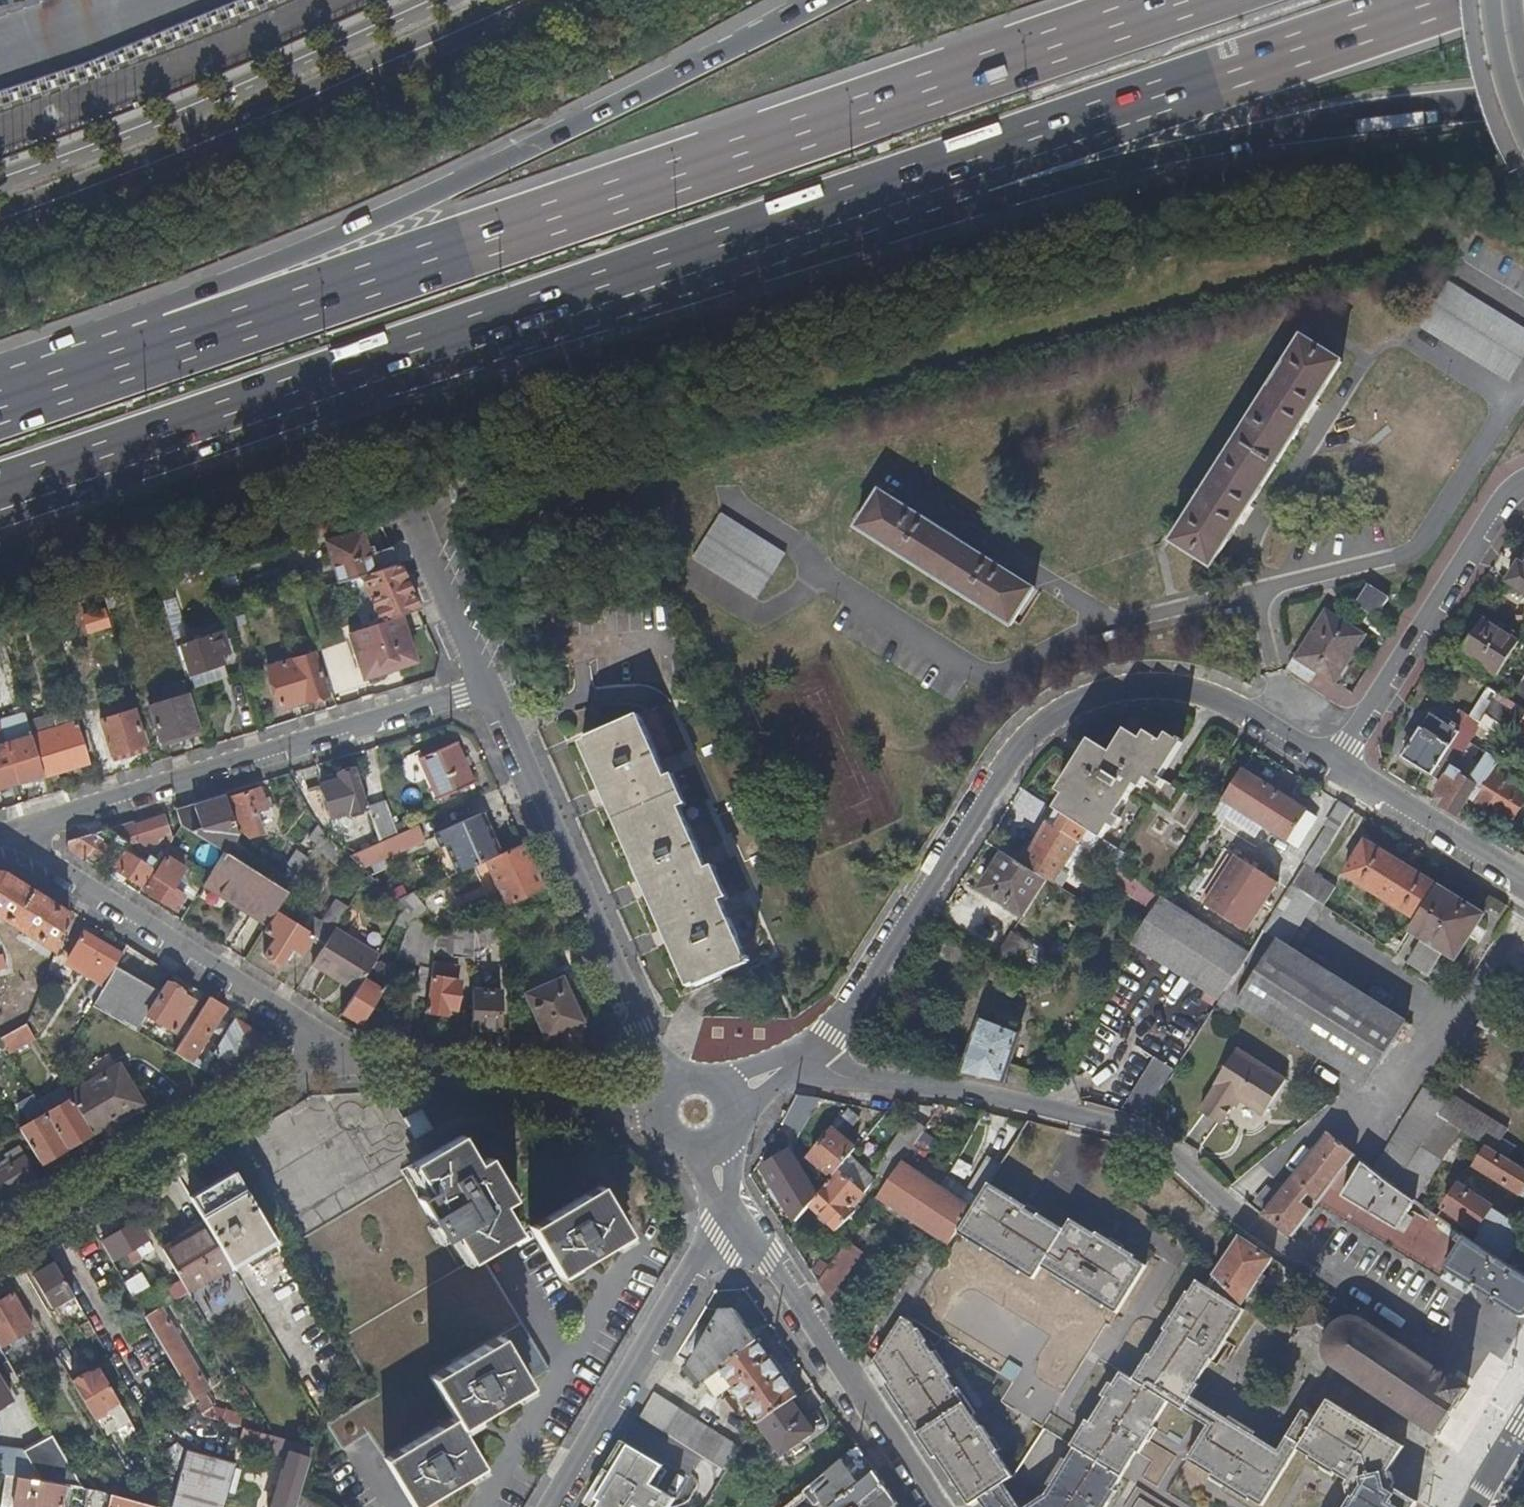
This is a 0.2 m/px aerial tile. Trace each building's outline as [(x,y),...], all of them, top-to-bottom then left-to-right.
[(1448,282),(1421,326),(1507,381),(1523,354),(1523,331),(1448,282)] [(1341,362),(1299,336),(1171,540),(1211,566),(1341,362)] [(1034,591),(879,492),(856,529),(1012,626),(1034,591)] [(783,557),(721,517),(693,560),(755,600),(783,557)] [(396,561),(389,546),(369,552),(361,527),(323,540),(336,581),(339,580),(340,579),(341,578),(341,579),(342,579),(359,574),(396,563),(396,562),(396,561)] [(1506,579),(1523,591),(1523,551),(1506,579)] [(417,608),(397,563),(396,563),(359,574),(366,591),(372,602),(363,605),(358,594),(349,598),(361,626),(397,614),(417,608)] [(1386,599),(1366,586),(1354,605),(1375,618),(1386,599)] [(102,593),(107,608),(125,603),(120,587),(102,593)] [(372,602),(366,591),(358,594),(363,605),(372,602)] [(62,616),(59,608),(49,611),(52,619),(62,616)] [(102,608),(82,615),(86,631),(107,625),(102,608)] [(1363,635),(1325,610),(1294,658),(1314,671),(1333,683),(1363,635)] [(414,660),(397,614),(361,626),(346,631),(355,654),(359,652),(366,672),(395,662),(396,666),(414,660)] [(1518,640),(1482,617),(1461,651),(1497,673),(1518,640)] [(222,632),(180,646),(188,673),(221,663),(219,654),(228,652),(222,632)] [(313,652),(266,667),(278,707),(325,693),(313,652)] [(359,652),(355,654),(363,678),(396,666),(395,662),(366,672),(359,652)] [(1314,671),(1294,658),(1289,666),(1309,680),(1314,671)] [(1508,697),(1523,707),(1523,672),(1508,697)] [(166,700),(148,705),(158,739),(197,727),(182,680),(162,686),(166,700)] [(1486,684),(1469,711),(1468,713),(1479,721),(1481,718),(1487,721),(1490,717),(1515,732),(1523,717),(1523,707),(1508,697),(1486,684)] [(1420,724),(1401,754),(1431,773),(1448,745),(1468,713),(1469,711),(1462,707),(1451,724),(1428,710),(1419,724),(1420,724)] [(71,708),(26,721),(31,736),(76,722),(71,708)] [(132,709),(84,723),(93,752),(108,747),(110,753),(142,744),(132,709)] [(42,774),(31,736),(26,721),(23,712),(0,719),(7,741),(4,742),(0,730),(0,787),(42,774)] [(1452,764),(1479,721),(1468,713),(1448,745),(1431,773),(1442,780),(1446,773),(1444,772),(1451,763),(1452,764)] [(668,776),(641,715),(587,738),(588,740),(584,742),(690,985),(698,982),(698,984),(729,971),(750,961),(724,901),(729,898),(715,865),(709,868),(682,807),(686,805),(673,773),(668,776)] [(76,722),(31,736),(42,774),(87,760),(76,722)] [(1097,742),(1055,806),(1062,811),(1082,824),(1103,838),(1138,786),(1142,789),(1152,774),(1159,779),(1155,785),(1162,789),(1166,782),(1163,779),(1187,743),(1183,740),(1181,742),(1171,735),(1165,743),(1150,733),(1144,741),(1134,735),(1119,757),(1097,742)] [(1494,766),(1505,748),(1494,741),(1469,779),(1459,773),(1456,777),(1450,774),(1456,766),(1452,764),(1451,763),(1444,772),(1446,773),(1442,780),(1435,790),(1444,796),(1440,803),(1457,813),(1466,798),(1472,801),(1473,800),(1494,766)] [(455,742),(418,758),(435,799),(472,782),(455,742)] [(1494,766),(1473,800),(1510,823),(1523,800),(1523,785),(1494,766)] [(338,778),(307,788),(310,803),(321,820),(366,806),(354,767),(336,773),(338,778)] [(1320,818),(1243,769),(1224,799),(1301,847),(1320,818)] [(272,814),(268,800),(263,801),(258,787),(227,797),(233,818),(231,819),(234,830),(235,830),(236,830),(236,832),(244,837),(260,832),(254,811),(257,810),(260,818),(272,814)] [(1440,803),(1444,796),(1435,790),(1431,797),(1440,803)] [(231,819),(224,797),(177,811),(179,824),(180,824),(180,825),(222,851),(223,852),(236,832),(235,832),(234,832),(233,831),(234,830),(231,819)] [(1352,808),(1339,800),(1331,813),(1328,824),(1329,826),(1313,852),(1322,858),(1352,808)] [(383,801),(366,806),(377,841),(393,834),(383,801)] [(455,871),(476,861),(497,852),(480,812),(452,824),(452,823),(446,826),(445,827),(432,833),(438,845),(443,843),(455,871)] [(170,839),(163,816),(132,825),(131,820),(107,827),(129,841),(140,848),(143,845),(142,840),(155,836),(157,844),(163,851),(170,839)] [(1081,853),(1085,848),(1117,869),(1127,854),(1103,838),(1082,824),(1073,838),(1049,822),(1026,865),(1047,878),(1055,883),(1076,850),(1081,853)] [(416,824),(393,834),(377,841),(346,855),(360,868),(423,841),(416,824)] [(315,844),(321,834),(322,832),(317,825),(309,836),(315,844)] [(122,851),(129,841),(107,827),(68,839),(66,845),(85,857),(87,854),(112,869),(112,868),(122,851)] [(341,851),(323,835),(322,835),(321,834),(315,844),(333,860),(341,851)] [(1416,918),(1437,884),(1363,838),(1342,872),(1416,918)] [(1283,855),(1258,839),(1234,877),(1248,886),(1258,871),(1262,865),(1273,872),(1283,855)] [(541,888),(520,843),(456,871),(461,883),(490,870),(492,874),(464,887),(472,905),(487,899),(492,910),(493,910),(541,888)] [(297,873),(307,857),(296,849),(285,866),(296,873),(297,873)] [(181,858),(167,850),(144,889),(174,907),(182,893),(179,891),(171,886),(180,870),(176,867),(181,858)] [(147,866),(122,851),(112,868),(141,886),(154,865),(150,863),(147,866)] [(223,852),(222,851),(202,883),(222,895),(225,891),(268,919),(273,911),(281,899),(285,892),(284,891),(285,890),(270,881),(223,852)] [(1026,865),(1005,851),(980,890),(1023,917),(1047,878),(1026,865)] [(1313,858),(1309,864),(1315,868),(1316,868),(1319,862),(1313,858)] [(1334,885),(1313,872),(1315,868),(1309,864),(1307,862),(1295,881),(1293,884),(1323,903),(1334,885)] [(287,890),(296,875),(295,875),(296,873),(285,866),(282,864),(270,881),(285,890),(286,889),(287,890)] [(1262,865),(1258,871),(1269,878),(1273,872),(1262,865)] [(1123,868),(1112,877),(1136,904),(1146,894),(1123,868)] [(188,874),(180,870),(171,886),(179,891),(188,874)] [(54,949),(57,940),(65,922),(68,914),(2,871),(0,871),(0,916),(54,949)] [(1293,884),(1295,881),(1285,875),(1264,908),(1265,909),(1262,914),(1270,920),(1293,884)] [(1416,918),(1409,929),(1424,938),(1411,959),(1430,971),(1440,954),(1428,947),(1430,942),(1456,958),(1483,913),(1437,884),(1416,918)] [(410,892),(400,897),(404,906),(414,901),(410,892)] [(332,927),(346,906),(333,898),(318,922),(330,930),(332,927)] [(1227,938),(1165,898),(1141,938),(1225,991),(1232,980),(1250,952),(1227,938)] [(304,914),(281,899),(273,911),(274,912),(263,930),(274,937),(263,954),(278,963),(288,946),(300,953),(311,935),(297,926),(304,914)] [(431,956),(434,937),(433,937),(433,936),(433,935),(403,908),(396,915),(391,923),(404,928),(393,958),(428,969),(431,956)] [(492,910),(472,919),(471,947),(498,941),(493,910),(492,910)] [(318,922),(304,914),(297,926),(311,935),(323,942),(330,930),(318,922)] [(1270,920),(1262,914),(1250,932),(1237,924),(1227,938),(1250,952),(1264,931),(1270,920)] [(471,947),(472,919),(435,935),(435,936),(435,937),(434,937),(431,956),(471,959),(471,947)] [(74,927),(65,922),(57,940),(67,944),(72,933),(74,927)] [(372,962),(375,955),(332,927),(330,930),(323,942),(310,963),(334,979),(338,972),(357,985),(367,971),(372,962)] [(72,948),(76,950),(68,964),(101,984),(112,965),(119,952),(82,931),(72,948)] [(1013,931),(998,955),(1020,969),(1035,946),(1013,931)] [(1407,1020),(1264,931),(1250,952),(1232,980),(1225,991),(1224,994),(1238,1002),(1367,1084),(1407,1020)] [(969,955),(946,941),(939,952),(961,967),(969,955)] [(384,970),(372,962),(367,971),(357,985),(353,991),(339,1013),(355,1023),(358,1023),(362,1017),(367,1009),(380,988),(379,988),(374,985),(384,970)] [(431,977),(427,976),(422,1010),(445,1013),(446,1008),(452,1008),(456,980),(454,980),(456,966),(433,963),(431,977)] [(170,1030),(190,1000),(179,992),(180,990),(165,981),(159,991),(112,965),(101,984),(89,1005),(90,1005),(90,1006),(135,1032),(146,1014),(170,1030)] [(389,973),(384,970),(374,985),(379,988),(389,973)] [(357,985),(338,972),(334,979),(353,991),(357,985)] [(559,976),(522,992),(542,1037),(579,1020),(559,976)] [(514,977),(505,979),(507,990),(507,993),(518,989),(514,977)] [(497,991),(469,989),(467,1028),(496,1027),(497,991)] [(1224,994),(1217,1004),(1231,1013),(1238,1002),(1224,994)] [(191,1056),(224,1007),(208,996),(207,997),(206,997),(171,1051),(172,1052),(172,1053),(187,1062),(191,1056)] [(371,1011),(367,1009),(362,1017),(366,1020),(371,1011)] [(1010,1061),(1019,1031),(982,1017),(964,1075),(1035,1088),(1040,1071),(1010,1061)] [(263,1037),(233,1019),(212,1053),(215,1055),(206,1070),(221,1080),(230,1064),(237,1069),(264,1053),(263,1037)] [(32,1038),(23,1023),(0,1034),(0,1041),(6,1051),(32,1038)] [(1287,1079),(1239,1049),(1217,1085),(1219,1086),(1203,1111),(1223,1124),(1239,1099),(1266,1115),(1287,1079)] [(200,1062),(191,1056),(187,1062),(197,1067),(200,1062)] [(1148,1113),(1176,1070),(1154,1056),(1123,1106),(1148,1113)] [(115,1063),(66,1093),(90,1130),(138,1101),(115,1063)] [(60,1083),(35,1099),(64,1146),(90,1130),(66,1093),(60,1083)] [(1418,1151),(1440,1111),(1431,1106),(1439,1092),(1429,1085),(1377,1169),(1397,1184),(1418,1151)] [(1509,1123),(1454,1088),(1448,1098),(1439,1092),(1431,1106),(1440,1111),(1464,1126),(1490,1142),(1510,1154),(1517,1142),(1503,1133),(1509,1123)] [(35,1099),(32,1094),(17,1103),(26,1118),(35,1112),(37,1116),(17,1128),(38,1162),(64,1146),(35,1099)] [(800,1124),(816,1097),(799,1096),(787,1117),(800,1124)] [(854,1153),(859,1147),(845,1135),(861,1116),(852,1108),(813,1155),(835,1175),(854,1153)] [(421,1111),(404,1121),(415,1139),(432,1129),(421,1111)] [(1417,1199),(1464,1126),(1440,1111),(1418,1151),(1397,1184),(1417,1199)] [(878,1171),(893,1181),(906,1161),(917,1146),(931,1125),(916,1115),(878,1171)] [(1329,1131),(1264,1214),(1294,1235),(1315,1208),(1306,1201),(1311,1194),(1320,1201),(1357,1153),(1329,1131)] [(462,1136),(412,1164),(430,1193),(418,1200),(443,1241),(453,1235),(469,1262),(482,1255),(480,1250),(490,1244),(493,1248),(519,1233),(503,1206),(514,1199),(489,1158),(478,1164),(462,1136)] [(1490,1142),(1477,1163),(1523,1193),(1523,1163),(1510,1154),(1490,1142)] [(4,1153),(10,1163),(23,1155),(17,1145),(4,1153)] [(924,1160),(928,1154),(917,1146),(906,1161),(917,1169),(924,1160)] [(777,1185),(797,1217),(808,1206),(819,1195),(791,1153),(766,1168),(777,1185)] [(857,1208),(879,1178),(854,1153),(835,1175),(819,1195),(808,1206),(840,1230),(854,1216),(852,1214),(847,1210),(852,1204),(857,1208)] [(34,1173),(23,1155),(10,1163),(0,1168),(0,1194),(34,1173)] [(991,1183),(998,1173),(1003,1164),(990,1156),(974,1179),(974,1180),(971,1186),(974,1188),(972,1190),(949,1174),(942,1186),(937,1182),(943,1175),(924,1160),(917,1169),(906,1161),(893,1181),(882,1197),(952,1245),(953,1243),(964,1226),(975,1207),(991,1183)] [(1377,1169),(1364,1160),(1344,1194),(1400,1226),(1417,1199),(1397,1184),(1377,1169)] [(241,1184),(236,1176),(226,1182),(231,1190),(241,1184)] [(219,1219),(242,1258),(254,1266),(280,1250),(241,1184),(231,1190),(226,1182),(210,1191),(224,1216),(219,1219)] [(1147,1262),(1135,1254),(1136,1253),(1123,1244),(1124,1242),(1112,1234),(1110,1237),(1097,1229),(1096,1231),(1071,1216),(1065,1227),(1040,1212),(1041,1210),(1029,1203),(1028,1205),(991,1183),(975,1207),(964,1226),(953,1243),(1003,1273),(1001,1275),(1014,1283),(1016,1280),(1028,1288),(1036,1275),(1048,1283),(1046,1287),(1072,1302),(1075,1299),(1087,1306),(1085,1309),(1098,1316),(1099,1313),(1112,1321),(1147,1262)] [(1460,1183),(1444,1205),(1481,1231),(1496,1207),(1497,1206),(1479,1195),(1476,1199),(1469,1194),(1472,1191),(1460,1183)] [(600,1186),(529,1227),(558,1276),(575,1266),(572,1262),(583,1255),(586,1259),(628,1235),(600,1186)] [(224,1216),(210,1191),(193,1201),(207,1223),(209,1228),(231,1264),(242,1258),(219,1219),(224,1216)] [(1479,1195),(1472,1191),(1469,1194),(1476,1199),(1479,1195)] [(852,1214),(857,1208),(852,1204),(847,1210),(852,1214)] [(1523,1232),(1523,1225),(1496,1207),(1481,1231),(1475,1242),(1506,1261),(1523,1232)] [(138,1221),(101,1243),(111,1260),(132,1248),(143,1241),(149,1238),(138,1221)] [(193,1238),(209,1228),(207,1223),(190,1233),(193,1238)] [(231,1264),(209,1228),(193,1238),(190,1233),(163,1249),(188,1291),(232,1265),(231,1264)] [(1460,1231),(1456,1237),(1461,1240),(1445,1265),(1522,1312),(1523,1312),(1523,1272),(1506,1261),(1475,1242),(1460,1231)] [(1276,1256),(1243,1234),(1217,1274),(1218,1276),(1247,1302),(1276,1256)] [(143,1241),(132,1248),(139,1259),(148,1254),(146,1245),(143,1241)] [(850,1242),(837,1262),(849,1272),(863,1252),(850,1242)] [(480,1250),(482,1255),(493,1248),(490,1244),(480,1250)] [(572,1262),(575,1266),(586,1259),(583,1255),(572,1262)] [(915,1275),(928,1282),(938,1266),(924,1258),(915,1275)] [(849,1272),(837,1262),(823,1283),(831,1296),(849,1272)] [(74,1295),(56,1263),(34,1276),(53,1307),(74,1295)] [(902,1324),(928,1282),(915,1275),(913,1274),(882,1324),(896,1333),(902,1324)] [(1247,1302),(1218,1276),(1213,1284),(1203,1278),(1195,1291),(1193,1290),(1177,1314),(1175,1313),(1167,1326),(1171,1328),(1159,1348),(1156,1347),(1138,1376),(1128,1369),(1096,1419),(1142,1448),(1144,1449),(1152,1436),(1155,1438),(1163,1425),(1160,1422),(1174,1399),(1201,1416),(1210,1401),(1197,1393),(1205,1381),(1202,1379),(1217,1355),(1220,1356),(1250,1307),(1245,1305),(1247,1302)] [(126,1285),(131,1294),(145,1287),(140,1278),(126,1285)] [(0,1300),(0,1347),(33,1328),(12,1293),(0,1300)] [(208,1388),(161,1308),(150,1314),(141,1298),(135,1301),(183,1381),(193,1398),(201,1412),(212,1405),(204,1392),(208,1388)] [(1367,1319),(1363,1317),(1360,1315),(1355,1312),(1336,1299),(1330,1308),(1319,1301),(1303,1326),(1327,1343),(1328,1349),(1329,1352),(1331,1356),(1333,1359),(1336,1362),(1339,1364),(1337,1366),(1342,1369),(1343,1368),(1355,1376),(1354,1377),(1359,1381),(1360,1379),(1370,1386),(1369,1387),(1373,1390),(1374,1388),(1387,1397),(1386,1399),(1390,1402),(1391,1400),(1403,1408),(1402,1410),(1406,1413),(1407,1411),(1419,1419),(1418,1421),(1422,1424),(1424,1422),(1434,1430),(1433,1431),(1438,1434),(1470,1386),(1466,1383),(1465,1384),(1454,1377),(1455,1376),(1451,1373),(1450,1374),(1438,1366),(1439,1365),(1434,1362),(1433,1363),(1421,1355),(1422,1354),(1418,1351),(1417,1352),(1405,1344),(1406,1343),(1402,1340),(1401,1342),(1390,1334),(1390,1332),(1385,1329),(1384,1330),(1373,1322),(1373,1321),(1368,1318),(1367,1319)] [(1257,1302),(1253,1307),(1259,1313),(1263,1307),(1257,1302)] [(736,1306),(723,1308),(692,1361),(707,1381),(708,1381),(718,1394),(734,1383),(762,1421),(792,1400),(798,1395),(736,1306)] [(908,1328),(902,1324),(896,1333),(883,1355),(898,1376),(892,1380),(889,1383),(938,1457),(941,1455),(976,1504),(984,1498),(1008,1481),(1017,1475),(999,1452),(1003,1449),(994,1437),(992,1439),(983,1427),(981,1428),(946,1381),(948,1380),(939,1368),(940,1366),(931,1354),(928,1357),(907,1330),(908,1328)] [(382,1458),(410,1506),(412,1506),(427,1498),(425,1494),(437,1487),(439,1491),(480,1467),(457,1428),(474,1418),(471,1414),(483,1407),(485,1411),(527,1386),(526,1384),(548,1371),(521,1325),(429,1378),(451,1418),(382,1458)] [(898,1376),(883,1355),(878,1362),(892,1380),(898,1376)] [(130,1420),(96,1363),(90,1366),(91,1369),(88,1371),(89,1372),(73,1383),(92,1417),(110,1407),(111,1411),(120,1426),(130,1420)] [(1009,1363),(1002,1376),(1016,1384),(1023,1370),(1009,1363)] [(369,1380),(362,1384),(368,1396),(375,1392),(369,1380)] [(193,1398),(183,1381),(172,1388),(182,1404),(193,1398)] [(654,1391),(640,1415),(727,1469),(741,1447),(654,1391)] [(1283,1448),(1222,1409),(1213,1423),(1202,1439),(1191,1456),(1215,1472),(1213,1476),(1226,1485),(1228,1482),(1240,1490),(1243,1486),(1255,1494),(1254,1495),(1266,1503),(1302,1448),(1314,1456),(1313,1457),(1326,1466),(1325,1468),(1337,1476),(1339,1472),(1353,1480),(1393,1469),(1408,1446),(1333,1399),(1325,1412),(1312,1403),(1283,1448)] [(792,1400),(762,1421),(784,1452),(814,1431),(792,1400)] [(1213,1423),(1222,1409),(1210,1401),(1201,1416),(1213,1423)] [(232,1414),(232,1413),(212,1405),(201,1412),(202,1414),(203,1414),(204,1415),(204,1416),(204,1417),(230,1424),(232,1414)] [(471,1414),(474,1418),(485,1411),(483,1407),(471,1414)] [(243,1428),(246,1418),(232,1414),(230,1424),(243,1428)] [(1142,1448),(1096,1419),(1089,1430),(1136,1459),(1142,1448)] [(243,1428),(239,1443),(260,1450),(264,1434),(243,1428)] [(1089,1430),(1061,1473),(1051,1490),(1027,1506),(1109,1506),(1121,1487),(1119,1486),(1136,1459),(1089,1430)] [(69,1464),(53,1437),(25,1453),(40,1479),(65,1483),(71,1484),(82,1486),(70,1466),(69,1466),(69,1464)] [(635,1505),(639,1506),(669,1506),(675,1497),(652,1482),(663,1464),(622,1439),(589,1493),(601,1500),(597,1506),(634,1506),(635,1505)] [(304,1472),(311,1448),(310,1447),(292,1441),(283,1470),(281,1469),(270,1506),(293,1506),(297,1494),(304,1472)] [(858,1444),(799,1494),(803,1498),(814,1502),(821,1496),(830,1506),(893,1506),(896,1504),(900,1502),(858,1444)] [(178,1471),(182,1456),(176,1445),(166,1450),(178,1471)] [(25,1453),(0,1448),(0,1472),(6,1473),(40,1479),(25,1453)] [(236,1465),(185,1451),(183,1457),(234,1471),(236,1465)] [(234,1471),(183,1457),(179,1472),(180,1473),(179,1474),(175,1489),(176,1490),(176,1491),(174,1491),(170,1506),(174,1506),(220,1506),(223,1495),(228,1497),(229,1492),(234,1471)] [(1353,1480),(1357,1495),(1396,1485),(1395,1477),(1393,1469),(1353,1480)] [(235,1494),(241,1473),(234,1471),(229,1492),(235,1494)] [(65,1483),(40,1479),(6,1473),(1,1505),(12,1506),(61,1506),(65,1483)] [(984,1498),(990,1506),(1022,1506),(1024,1505),(1008,1481),(984,1498)] [(105,1491),(96,1489),(82,1486),(71,1484),(66,1506),(68,1506),(102,1506),(105,1491)] [(1357,1495),(1354,1497),(1348,1506),(1415,1506),(1420,1500),(1396,1485),(1357,1495)] [(1255,1494),(1243,1486),(1240,1490),(1252,1498),(1254,1495),(1255,1494)] [(425,1494),(427,1498),(439,1491),(437,1487),(425,1494)] [(149,1503),(110,1492),(107,1506),(164,1506),(149,1503)] [(297,1494),(293,1506),(320,1506),(297,1494)]
